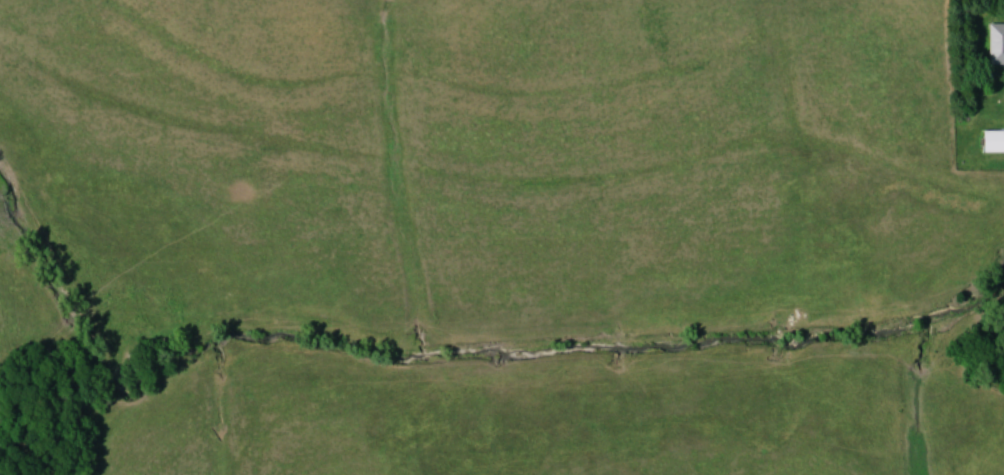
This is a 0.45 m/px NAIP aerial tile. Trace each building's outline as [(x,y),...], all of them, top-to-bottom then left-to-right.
[(992,24),(992,65),(1003,65),(1003,24),(992,24)] [(988,131),(988,152),(1003,152),(1003,131),(988,131)]
